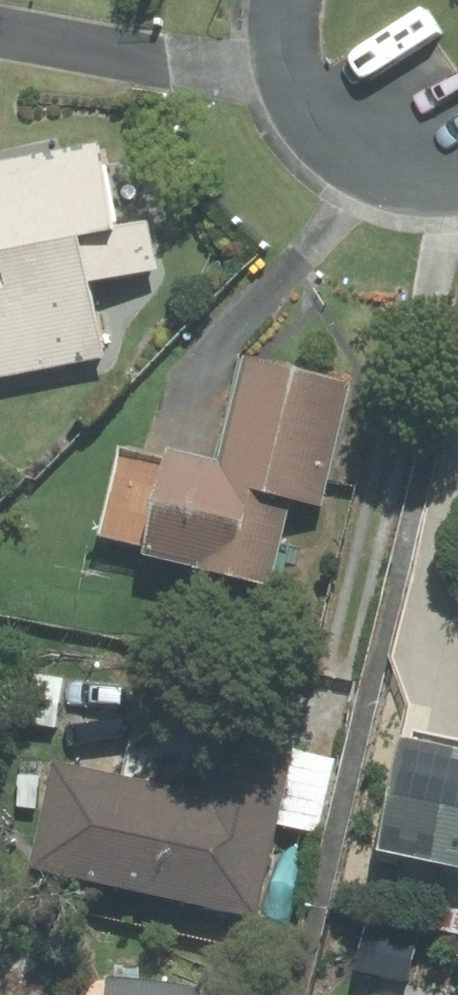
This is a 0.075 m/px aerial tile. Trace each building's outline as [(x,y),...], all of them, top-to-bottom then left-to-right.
[(161,272),(150,215),(119,221),(106,150),(0,169),(0,223),(2,232),(0,232),(0,378),(109,358),(95,284),(161,272)] [(364,382),(255,357),(230,467),(173,455),(149,562),(283,592),(304,499),(336,506),(364,382)] [(334,759),(210,732),(197,793),(63,765),(41,871),(262,918),(281,827),(318,835),(334,759)] [(408,737),(382,858),(457,874),(457,749),(408,737)] [(113,979),(111,994),(209,994),(210,989),(113,979)]
